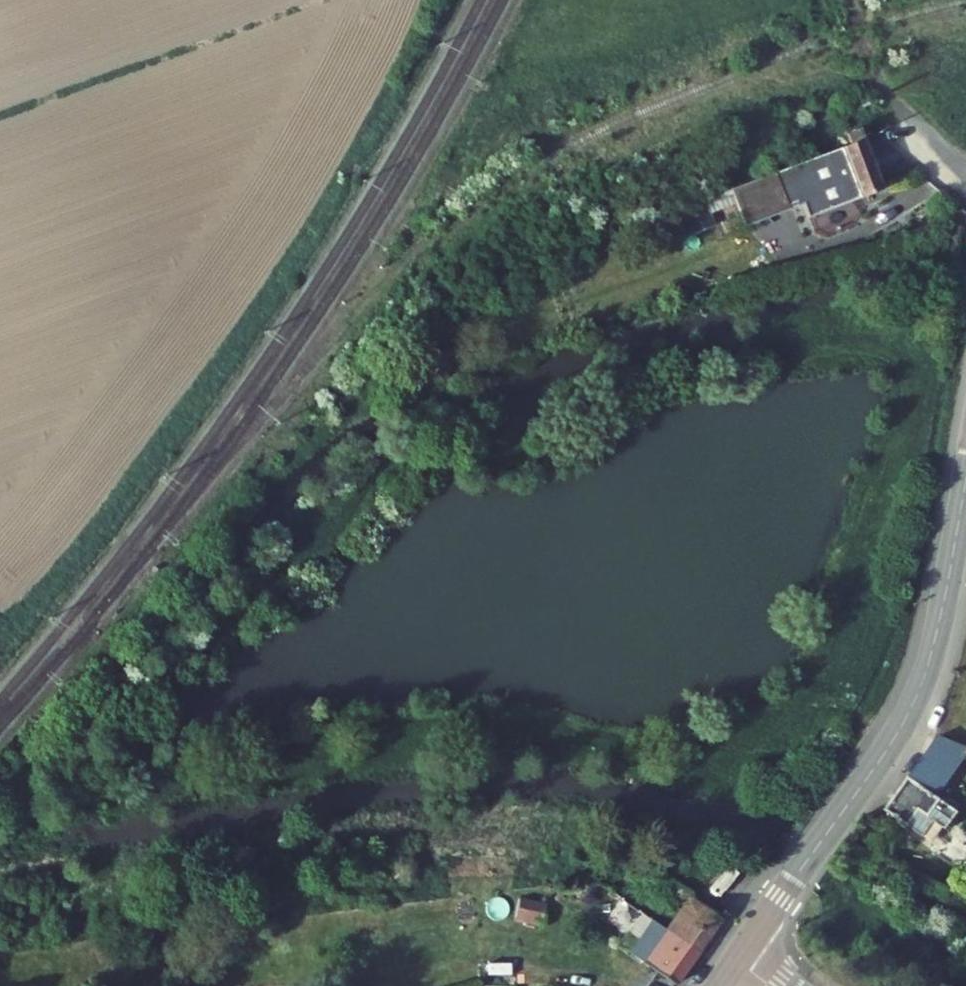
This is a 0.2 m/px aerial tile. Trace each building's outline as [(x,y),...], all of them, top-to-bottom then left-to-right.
[(861,140),(857,129),(848,133),(852,143),(861,140)] [(880,190),(861,140),(852,143),(777,171),(788,201),(818,191),(814,180),(824,176),(836,206),(880,190)] [(933,817),(946,826),(959,808),(907,773),(884,808),(922,833),(933,817)] [(665,902),(651,923),(682,945),(707,911),(676,890),(680,885),(656,869),(647,880),(669,897),(665,902)] [(526,915),(531,899),(506,891),(501,908),(526,915)] [(624,952),(659,977),(682,945),(651,923),(634,945),(630,943),(624,952)]
